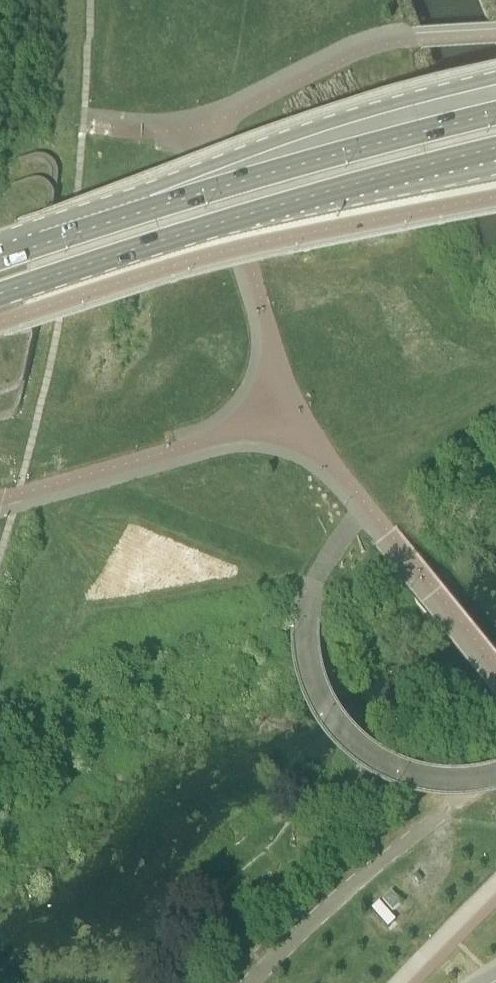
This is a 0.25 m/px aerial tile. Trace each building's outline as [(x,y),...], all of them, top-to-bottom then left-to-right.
[(383,901),(393,912),(402,904),(392,892),(383,901)]
